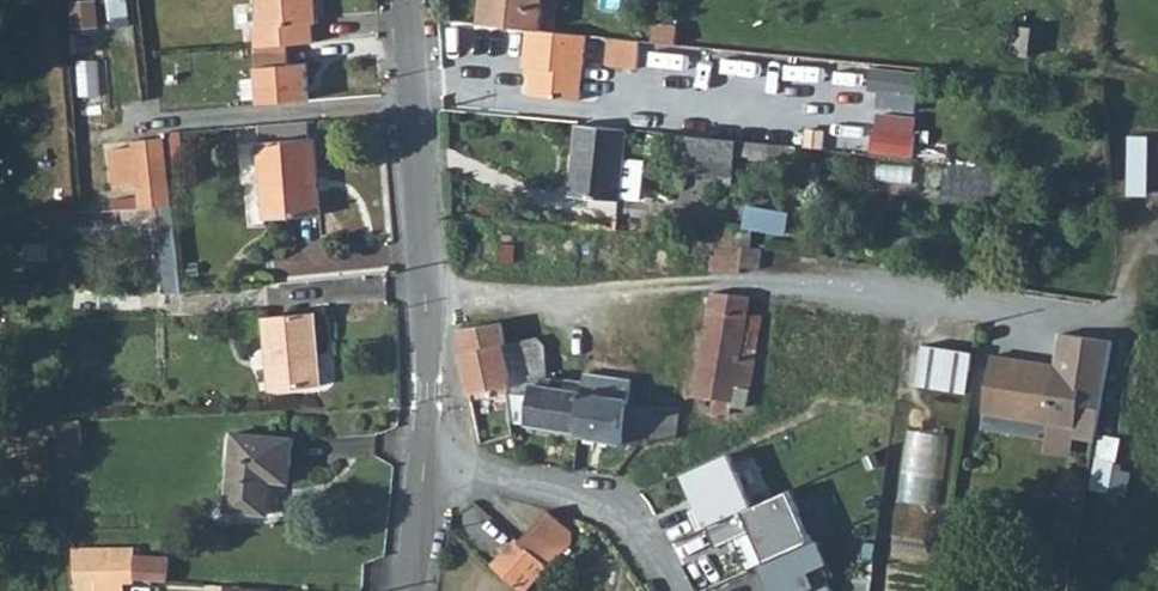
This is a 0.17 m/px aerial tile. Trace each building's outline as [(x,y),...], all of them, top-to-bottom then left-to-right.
[(257,21),(253,22),(255,42),(286,40),(314,38),(313,19),(317,19),(316,0),(256,0),(257,21)] [(479,22),(495,23),(517,25),(542,28),(545,0),(481,0),(479,22)] [(571,97),(577,31),(542,28),(517,25),(514,63),(517,64),(523,64),(522,73),(520,92),(571,97)] [(607,34),(599,33),(596,60),(628,63),(631,37),(607,34)] [(286,40),(255,42),(257,102),(309,101),(307,64),(286,65),(286,40)] [(873,105),(921,109),(925,64),(876,61),(873,105)] [(918,154),(921,112),(876,109),(873,151),(918,154)] [(183,157),(179,123),(161,124),(163,137),(165,158),(183,157)] [(616,166),(618,131),(570,127),(565,195),(628,201),(632,168),(616,166)] [(318,133),(262,136),(264,216),(321,212),(318,133)] [(1131,192),(1147,192),(1149,134),(1133,133),(1131,192)] [(677,169),(728,175),(731,158),(792,164),(793,145),(680,135),(677,169)] [(138,195),(139,208),(146,208),(155,207),(171,207),(165,158),(163,137),(134,140),(138,195)] [(112,197),(113,209),(139,208),(138,195),(112,197)] [(148,224),(156,224),(155,207),(146,208),(148,224)] [(160,254),(175,253),(171,207),(155,207),(156,224),(160,254)] [(561,227),(553,226),(553,234),(560,234),(561,227)] [(760,270),(762,249),(740,244),(716,246),(713,271),(741,275),(743,269),(760,270)] [(751,297),(713,290),(697,398),(715,399),(714,412),(732,413),(732,404),(749,406),(762,317),(748,315),(751,297)] [(313,309),(263,315),(271,388),(321,383),(313,309)] [(514,379),(508,346),(507,342),(503,319),(458,327),(463,351),(459,352),(469,391),(510,388),(509,381),(514,379)] [(514,420),(578,429),(582,392),(553,387),(538,384),(539,374),(545,374),(545,345),(540,338),(508,346),(514,379),(509,381),(510,388),(514,420)] [(1105,414),(1114,377),(1115,348),(1069,344),(1064,372),(997,361),(988,417),(1047,426),(1043,452),(1072,459),(1077,439),(1097,442),(1105,414)] [(968,397),(974,357),(923,347),(917,388),(968,397)] [(578,433),(639,446),(639,443),(640,433),(625,431),(628,406),(631,382),(584,373),(582,392),(578,429),(578,433)] [(554,377),(545,374),(539,374),(538,384),(553,387),(554,377)] [(679,406),(628,406),(625,431),(640,433),(639,443),(650,444),(652,436),(675,440),(679,406)] [(84,452),(82,418),(60,419),(62,453),(84,452)] [(903,495),(940,498),(946,431),(909,427),(903,495)] [(292,435),(234,429),(224,507),(268,510),(272,477),(288,478),(292,435)] [(726,454),(678,474),(716,550),(735,540),(747,570),(811,539),(791,490),(751,506),(726,454)] [(551,509),(520,540),(551,567),(571,545),(574,529),(551,509)] [(496,569),(522,590),(528,590),(551,567),(520,540),(496,569)] [(72,549),(77,590),(121,590),(120,590),(131,577),(135,576),(133,557),(132,543),(116,545),(72,549)] [(169,560),(133,557),(135,576),(135,581),(168,583),(169,560)]
